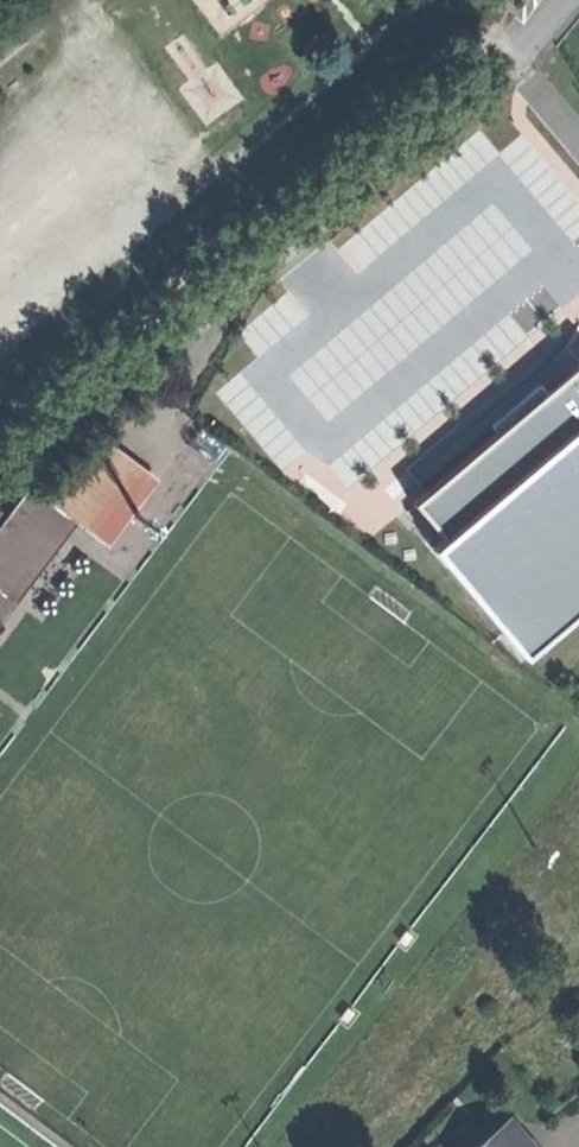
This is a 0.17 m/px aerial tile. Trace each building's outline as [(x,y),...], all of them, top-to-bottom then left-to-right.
[(406,509),(433,547),(425,553),(516,660),(578,607),(578,361),(406,509)] [(81,471),(57,502),(68,510),(102,537),(152,473),(107,438),(81,471)] [(72,463),(47,494),(57,502),(81,471),(72,463)] [(5,591),(68,510),(57,502),(47,494),(31,481),(0,521),(0,587),(5,591)] [(511,1121),(479,1146),(533,1146),(511,1121)]
